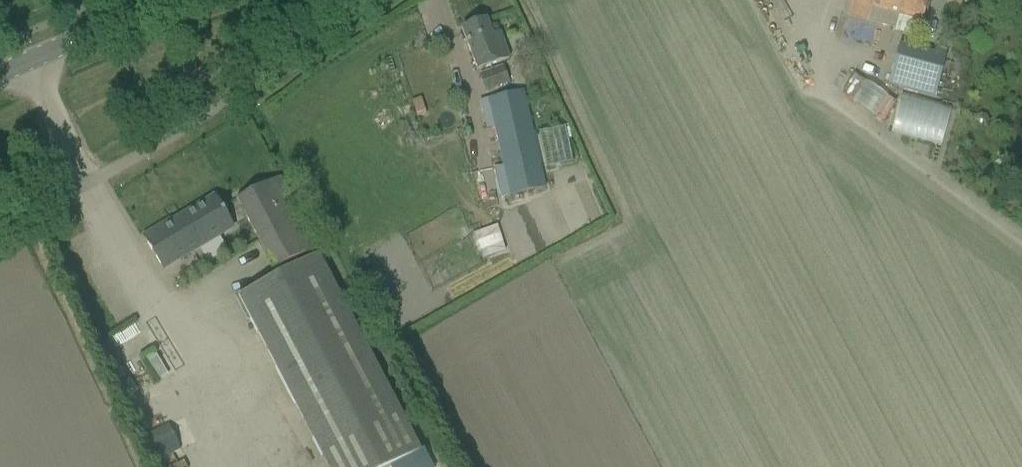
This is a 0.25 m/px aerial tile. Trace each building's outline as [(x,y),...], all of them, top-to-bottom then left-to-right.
[(848,16),(868,22),(871,11),(921,25),(927,0),(853,0),(848,16)] [(486,21),(461,30),(472,59),(473,59),(477,69),(500,60),(508,58),(504,47),(499,33),(492,36),(486,21)] [(935,98),(940,78),(945,59),(899,47),(888,85),(935,98)] [(485,92),(509,83),(503,67),(479,76),(485,92)] [(878,99),(880,73),(860,71),(858,97),(878,99)] [(510,197),(545,189),(523,91),(488,99),(510,197)] [(426,99),(431,116),(440,114),(434,97),(426,99)] [(422,105),(413,108),(417,119),(426,116),(422,105)] [(237,201),(246,218),(274,270),(305,253),(316,248),(288,196),(279,178),(237,201)] [(144,240),(155,257),(161,269),(231,227),(224,215),(214,198),(144,240)] [(497,226),(472,234),(478,253),(503,245),(497,226)] [(419,452),(318,256),(237,297),(325,466),(391,466),(419,452)] [(152,315),(106,338),(137,387),(181,363),(152,315)] [(168,425),(141,438),(153,464),(180,451),(168,425)]
